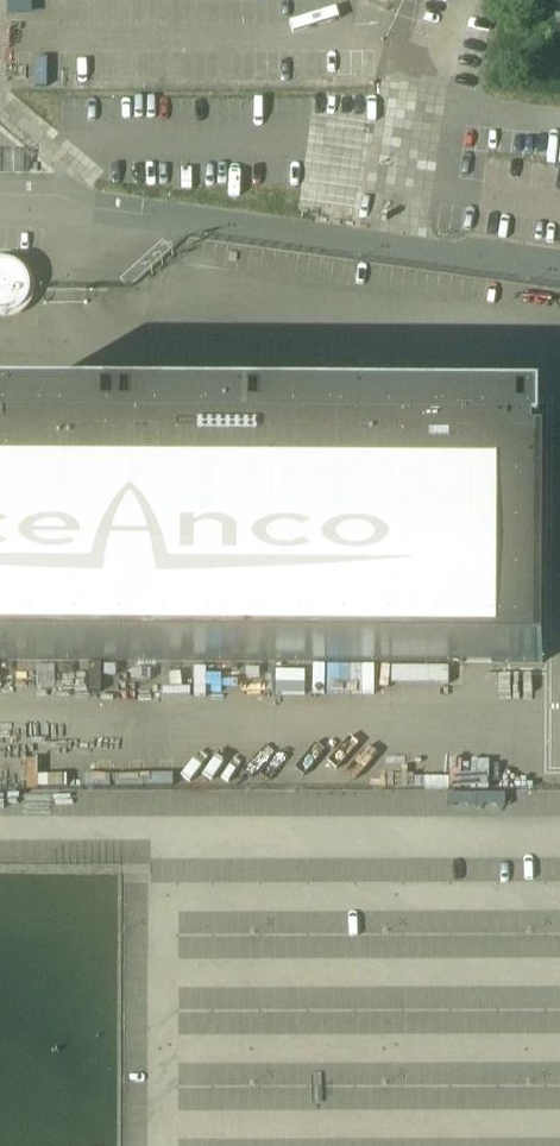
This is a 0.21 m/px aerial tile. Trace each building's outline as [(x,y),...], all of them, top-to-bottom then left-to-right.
[(369,77),(371,64),(368,62),(352,60),(349,62),(348,74),(350,77),(367,79),(369,77)] [(15,313),(16,312),(17,312),(17,311),(18,311),(19,310),(20,310),(21,309),(21,308),(22,308),(22,307),(23,307),(23,306),(24,305),(25,305),(25,304),(25,303),(26,303),(26,302),(27,301),(27,300),(28,299),(28,298),(28,297),(29,296),(29,295),(29,294),(29,293),(29,292),(30,291),(30,290),(30,289),(30,288),(30,287),(29,286),(29,285),(29,284),(29,283),(29,282),(28,281),(28,280),(28,279),(27,278),(27,277),(26,276),(26,275),(25,275),(25,274),(24,273),(24,272),(23,272),(23,271),(22,271),(22,270),(21,270),(21,269),(20,269),(19,268),(18,267),(17,267),(17,266),(16,266),(15,266),(15,265),(14,265),(13,265),(13,264),(12,264),(11,264),(10,264),(10,263),(9,263),(8,263),(7,263),(6,263),(5,263),(4,263),(3,263),(2,263),(1,263),(0,263),(0,315),(1,315),(2,315),(3,315),(4,315),(5,315),(6,315),(7,315),(8,315),(9,315),(10,315),(10,314),(11,314),(12,314),(13,314),(14,313),(15,313)] [(543,664),(543,454),(534,454),(534,446),(539,446),(539,410),(0,407),(0,421),(0,443),(5,443),(5,451),(0,450),(0,662),(543,664)]
